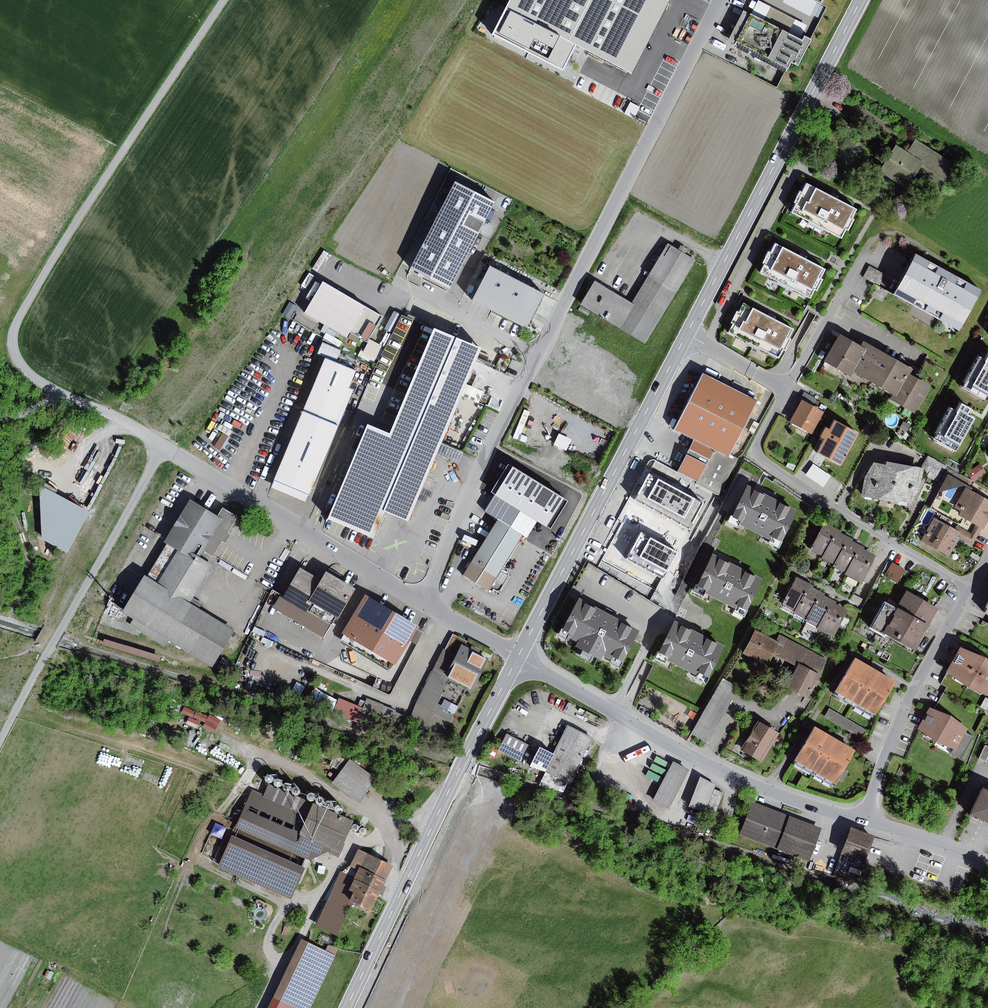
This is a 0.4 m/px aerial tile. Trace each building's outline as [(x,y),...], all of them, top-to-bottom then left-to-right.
[(493,35),(563,70),(576,45),(632,73),(669,0),(511,0),(493,35)] [(759,1),(751,15),(799,40),(806,25),(759,1)] [(737,43),(751,15),(745,11),(730,40),(737,43)] [(799,40),(751,15),(737,43),(787,70),(792,62),(798,65),(811,41),(806,38),(804,43),(799,40)] [(909,153),(897,145),(879,172),(907,190),(919,172),(941,186),(954,165),(917,141),(909,153)] [(855,208),(806,183),(801,192),(798,191),(793,201),(796,202),(790,212),(840,237),(845,228),(847,229),(853,218),(850,217),(855,208)] [(495,204),(453,184),(412,269),(453,289),(495,204)] [(668,244),(649,275),(677,292),(696,261),(668,244)] [(825,269),(776,244),(771,253),(768,252),(763,262),(766,263),(760,273),(810,298),(815,289),(817,290),(823,280),(820,278),(825,269)] [(982,291),(917,255),(895,295),(960,331),(982,291)] [(885,275),(870,266),(864,277),(879,286),(885,275)] [(545,293),(490,268),(474,302),(529,327),(545,293)] [(677,292),(649,275),(632,303),(596,281),(582,304),(647,343),(677,292)] [(382,317),(324,281),(305,313),(347,338),(351,332),(367,342),(382,317)] [(792,329),(742,304),(737,313),(734,312),(729,322),(732,323),(727,333),(776,358),(781,349),(784,350),(789,339),(787,338),(792,329)] [(394,312),(384,329),(391,333),(400,315),(394,312)] [(372,375),(410,389),(457,408),(482,348),(404,316),(372,375)] [(862,345),(842,333),(826,361),(852,376),(855,372),(871,381),(887,354),(865,341),(862,345)] [(324,338),(319,353),(325,355),(326,351),(338,355),(342,344),(324,338)] [(385,347),(371,340),(364,353),(378,360),(385,347)] [(914,369),(887,354),(871,381),(894,394),(891,399),(915,413),(931,386),(911,375),(914,369)] [(502,355),(498,364),(507,368),(511,359),(502,355)] [(979,356),(962,387),(985,399),(987,394),(987,357),(986,360),(979,356)] [(356,371),(326,358),(275,480),(310,494),(354,390),(349,388),(356,371)] [(757,401),(704,375),(676,431),(695,440),(729,457),(757,401)] [(391,434),(369,425),(329,519),(374,538),(385,511),(410,521),(438,454),(443,444),(457,408),(410,389),(391,434)] [(803,401),(813,406),(817,399),(804,392),(800,399),(803,401)] [(813,406),(803,401),(791,423),(812,435),(824,412),(813,406)] [(956,411),(949,407),(933,438),(956,450),(974,416),(967,413),(969,410),(970,407),(961,402),(956,411)] [(860,434),(836,420),(831,429),(827,427),(821,437),(825,440),(818,452),(843,466),(860,434)] [(865,425),(862,431),(868,434),(871,429),(865,425)] [(223,433),(215,448),(222,451),(230,436),(223,433)] [(729,457),(695,440),(679,472),(721,493),(737,462),(729,457)] [(443,444),(438,454),(459,463),(464,453),(443,444)] [(946,466),(933,458),(924,474),(937,482),(946,466)] [(887,465),(875,463),(866,477),(861,496),(901,503),(901,501),(912,504),(921,489),(925,468),(888,462),(887,465)] [(568,501),(508,464),(491,492),(495,494),(484,512),(497,519),(523,535),(527,538),(538,521),(551,529),(568,501)] [(813,464),(806,475),(824,487),(831,476),(813,464)] [(980,464),(968,473),(974,482),(987,473),(980,464)] [(635,500),(689,530),(704,503),(650,473),(635,500)] [(772,498),(747,486),(732,517),(743,522),(741,525),(772,541),(774,537),(784,542),(799,511),(772,498)] [(54,487),(32,531),(70,549),(92,505),(54,487)] [(959,527),(977,537),(983,528),(984,529),(987,522),(987,500),(966,487),(955,508),(962,512),(959,516),(964,518),(959,527)] [(199,548),(218,516),(191,500),(165,542),(168,544),(178,550),(192,559),(195,554),(199,548)] [(237,517),(223,508),(218,516),(199,548),(212,556),(221,541),(226,543),(231,534),(228,532),(237,517)] [(959,527),(957,530),(934,517),(921,541),(949,557),(960,538),(973,545),(977,537),(959,527)] [(523,535),(497,519),(463,575),(489,591),(523,535)] [(832,526),(825,522),(810,550),(823,557),(837,531),(838,529),(832,526)] [(842,534),(837,531),(823,557),(823,558),(835,564),(848,539),(849,537),(842,534)] [(678,552),(641,532),(626,558),(663,579),(678,552)] [(855,542),(848,539),(835,564),(834,566),(849,573),(862,548),(863,546),(855,542)] [(168,544),(148,577),(158,583),(178,550),(168,544)] [(869,551),(862,548),(849,573),(848,574),(863,582),(877,556),(869,551)] [(192,559),(178,550),(158,583),(199,607),(202,602),(194,597),(213,565),(195,554),(192,559)] [(737,567),(712,555),(698,585),(708,590),(706,594),(738,609),(739,606),(749,611),(764,580),(737,567)] [(894,563),(885,577),(898,584),(906,570),(894,563)] [(323,581),(301,568),(284,597),(332,625),(354,588),(327,573),(323,581)] [(145,575),(124,611),(134,617),(130,625),(140,631),(166,646),(169,641),(213,668),(236,630),(199,607),(158,583),(148,577),(145,575)] [(803,580),(797,577),(782,604),(795,611),(808,585),(809,583),(803,580)] [(814,588),(808,585),(795,611),(794,612),(806,618),(820,593),(820,592),(814,588)] [(908,591),(898,608),(929,626),(939,609),(908,591)] [(826,596),(820,593),(806,618),(805,620),(820,628),(833,602),(834,600),(826,596)] [(854,594),(850,600),(859,605),(863,599),(854,594)] [(332,625),(284,597),(281,595),(273,608),(324,638),(332,625)] [(417,626),(368,596),(342,640),(390,670),(417,626)] [(109,600),(100,623),(138,636),(140,631),(130,625),(134,617),(124,611),(109,600)] [(608,614),(579,600),(563,631),(572,635),(571,638),(579,641),(576,647),(603,661),(606,656),(613,660),(615,656),(624,661),(640,630),(608,614)] [(840,606),(833,602),(820,628),(819,629),(835,637),(849,610),(840,606)] [(929,626),(886,603),(872,627),(918,652),(931,627),(929,626)] [(699,634),(675,622),(659,654),(669,658),(667,660),(698,676),(700,673),(709,678),(725,647),(699,634)] [(777,641),(756,630),(744,653),(768,666),(774,654),(780,643),(777,641)] [(445,649),(457,655),(463,645),(465,640),(453,634),(445,649)] [(829,659),(780,635),(777,641),(780,643),(774,654),(798,666),(787,688),(809,699),(829,659)] [(471,649),(463,645),(457,655),(450,670),(452,671),(449,678),(468,688),(473,690),(490,659),(480,654),(481,651),(472,646),(471,649)] [(444,648),(433,670),(449,678),(452,671),(450,670),(457,655),(445,649),(444,648)] [(962,648),(948,674),(987,696),(987,662),(962,648)] [(873,670),(853,659),(834,693),(875,715),(893,682),(873,670)] [(468,688),(449,678),(433,670),(416,702),(409,723),(444,735),(468,688)] [(738,690),(722,680),(691,736),(707,745),(738,690)] [(339,698),(334,711),(357,720),(359,715),(371,719),(373,713),(395,721),(398,711),(384,705),(367,698),(364,707),(339,698)] [(968,729),(930,708),(919,730),(955,749),(952,754),(961,758),(973,737),(966,733),(968,729)] [(830,709),(825,717),(862,738),(867,730),(830,709)] [(779,733),(759,721),(742,751),(762,763),(779,733)] [(594,738),(569,725),(540,784),(563,792),(567,783),(570,784),(594,738)] [(854,753),(812,729),(794,760),(836,784),(854,753)] [(507,734),(499,750),(521,762),(529,746),(507,734)] [(296,741),(290,752),(297,755),(303,744),(296,741)] [(986,746),(980,759),(987,763),(987,747),(986,746)] [(540,747),(530,767),(545,772),(554,754),(540,747)] [(306,748),(301,760),(310,764),(315,752),(306,748)] [(377,780),(351,760),(349,762),(335,755),(329,765),(342,771),(333,783),(360,802),(377,780)] [(689,771),(673,762),(653,801),(668,809),(689,771)] [(267,782),(268,783),(269,783),(271,783),(272,783),(273,782),(274,781),(275,780),(275,778),(274,777),(273,776),(272,775),(271,775),(269,775),(268,775),(267,776),(266,778),(266,779),(266,780),(267,782)] [(706,812),(715,789),(716,785),(702,777),(690,807),(705,813),(706,812)] [(276,785),(277,786),(278,787),(279,787),(281,787),(282,786),(283,785),(283,783),(283,782),(283,781),(282,780),(281,779),(279,778),(278,779),(277,779),(276,780),(275,781),(275,783),(275,784),(276,785)] [(285,790),(286,791),(287,792),(288,792),(290,791),(291,790),(292,789),(292,788),(292,787),(292,785),(291,784),(290,783),(288,783),(287,783),(286,784),(285,785),(284,786),(284,787),(284,789),(285,790)] [(269,785),(265,796),(307,815),(312,804),(269,785)] [(294,794),(295,795),(296,796),(297,796),(299,795),(300,795),(301,794),(301,792),(301,791),(301,789),(300,788),(299,787),(297,787),(296,787),(295,788),(294,789),(293,790),(293,791),(293,793),(294,794)] [(724,793),(715,789),(706,812),(715,815),(724,793)] [(982,789),(970,816),(987,824),(987,791),(982,789)] [(265,796),(253,791),(236,827),(310,860),(328,853),(338,858),(355,821),(313,802),(312,804),(307,815),(265,796)] [(309,800),(310,801),(311,802),(313,802),(314,801),(315,801),(316,799),(317,798),(317,797),(316,795),(315,794),(314,793),(313,793),(311,793),(310,794),(309,795),(308,796),(308,797),(308,799),(309,800)] [(318,804),(319,805),(320,805),(322,805),(323,805),(324,804),(325,803),(326,802),(326,800),(325,799),(324,798),(323,797),(322,797),(320,797),(319,797),(318,798),(317,799),(317,801),(317,802),(318,804)] [(327,807),(328,808),(329,809),(331,809),(332,809),(333,808),(334,807),(335,805),(335,804),(334,803),(333,802),(332,801),(331,800),(329,801),(328,801),(327,802),(326,803),(326,805),(326,806),(327,807)] [(781,813),(753,802),(741,834),(810,861),(822,829),(781,813)] [(336,811),(337,812),(338,813),(340,813),(341,813),(342,812),(343,811),(344,809),(344,808),(343,806),(342,805),(341,805),(340,804),(338,804),(337,805),(336,806),(335,807),(335,809),(335,810),(336,811)] [(876,837),(852,828),(836,870),(859,879),(876,837)] [(305,868),(234,836),(219,868),(291,900),(305,868)] [(352,864),(360,868),(386,881),(393,866),(359,849),(352,864)] [(386,881),(360,868),(355,880),(350,890),(355,892),(351,902),(371,911),(386,881)] [(351,902),(355,892),(350,890),(355,880),(342,874),(318,924),(336,933),(351,902)] [(300,940),(273,999),(293,1007),(313,1007),(336,957),(300,940)]
